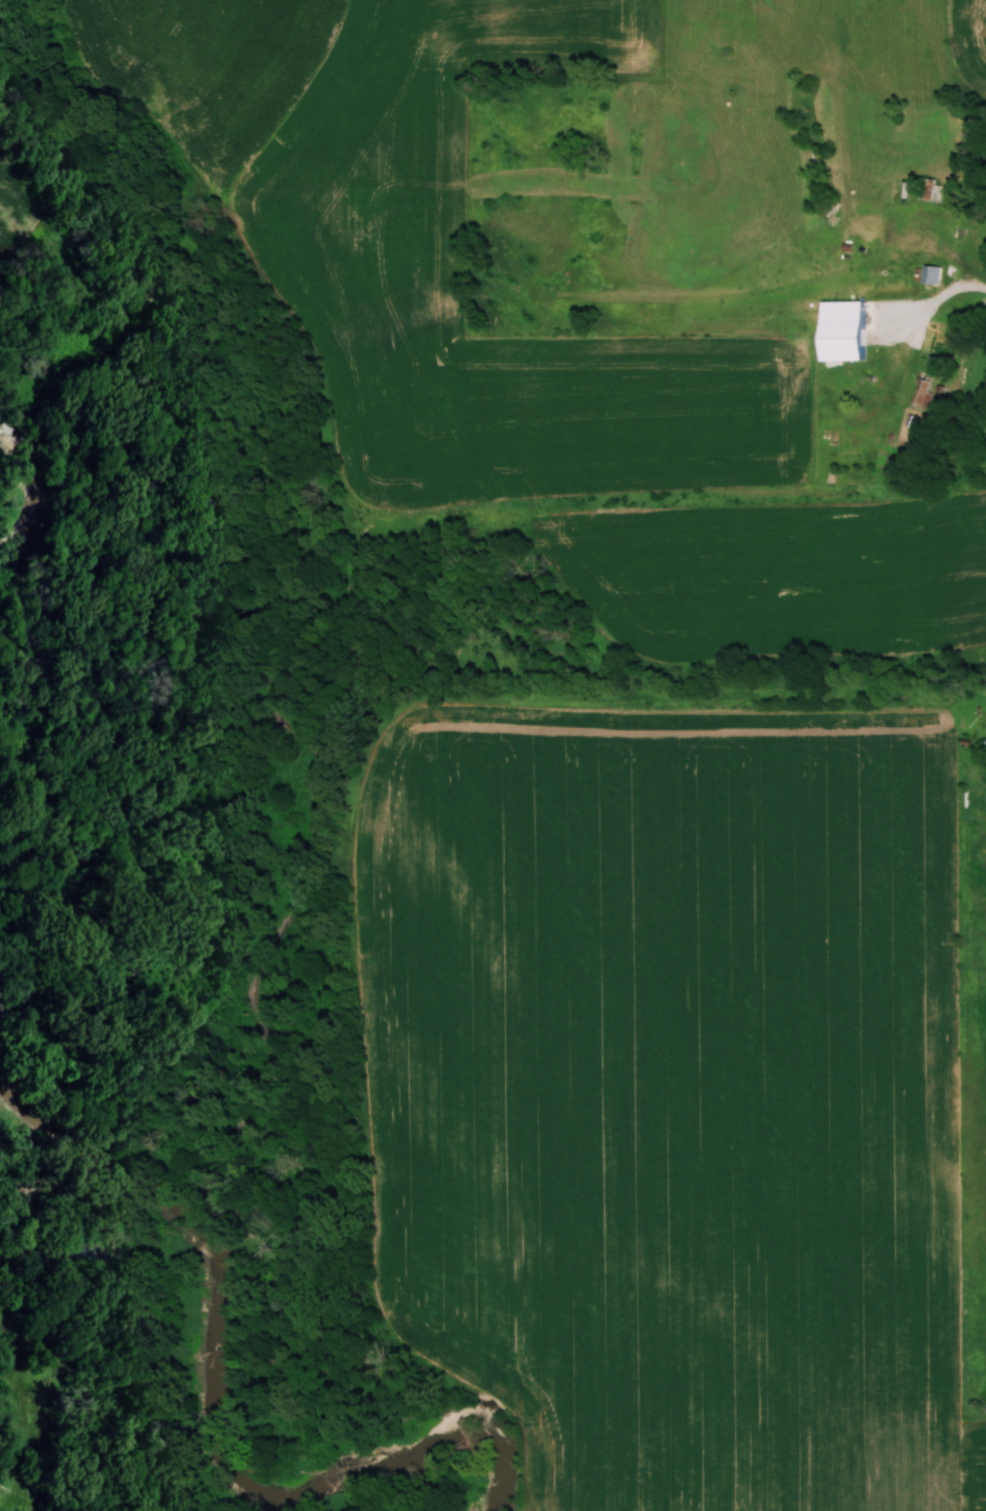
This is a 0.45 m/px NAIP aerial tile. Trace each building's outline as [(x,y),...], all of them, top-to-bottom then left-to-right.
[(943,186),(934,185),(934,180),(923,179),(920,199),(942,201),(943,186)] [(939,284),(941,266),(923,265),(922,283),(939,284)] [(913,407),(927,408),(931,380),(917,378),(913,407)]
